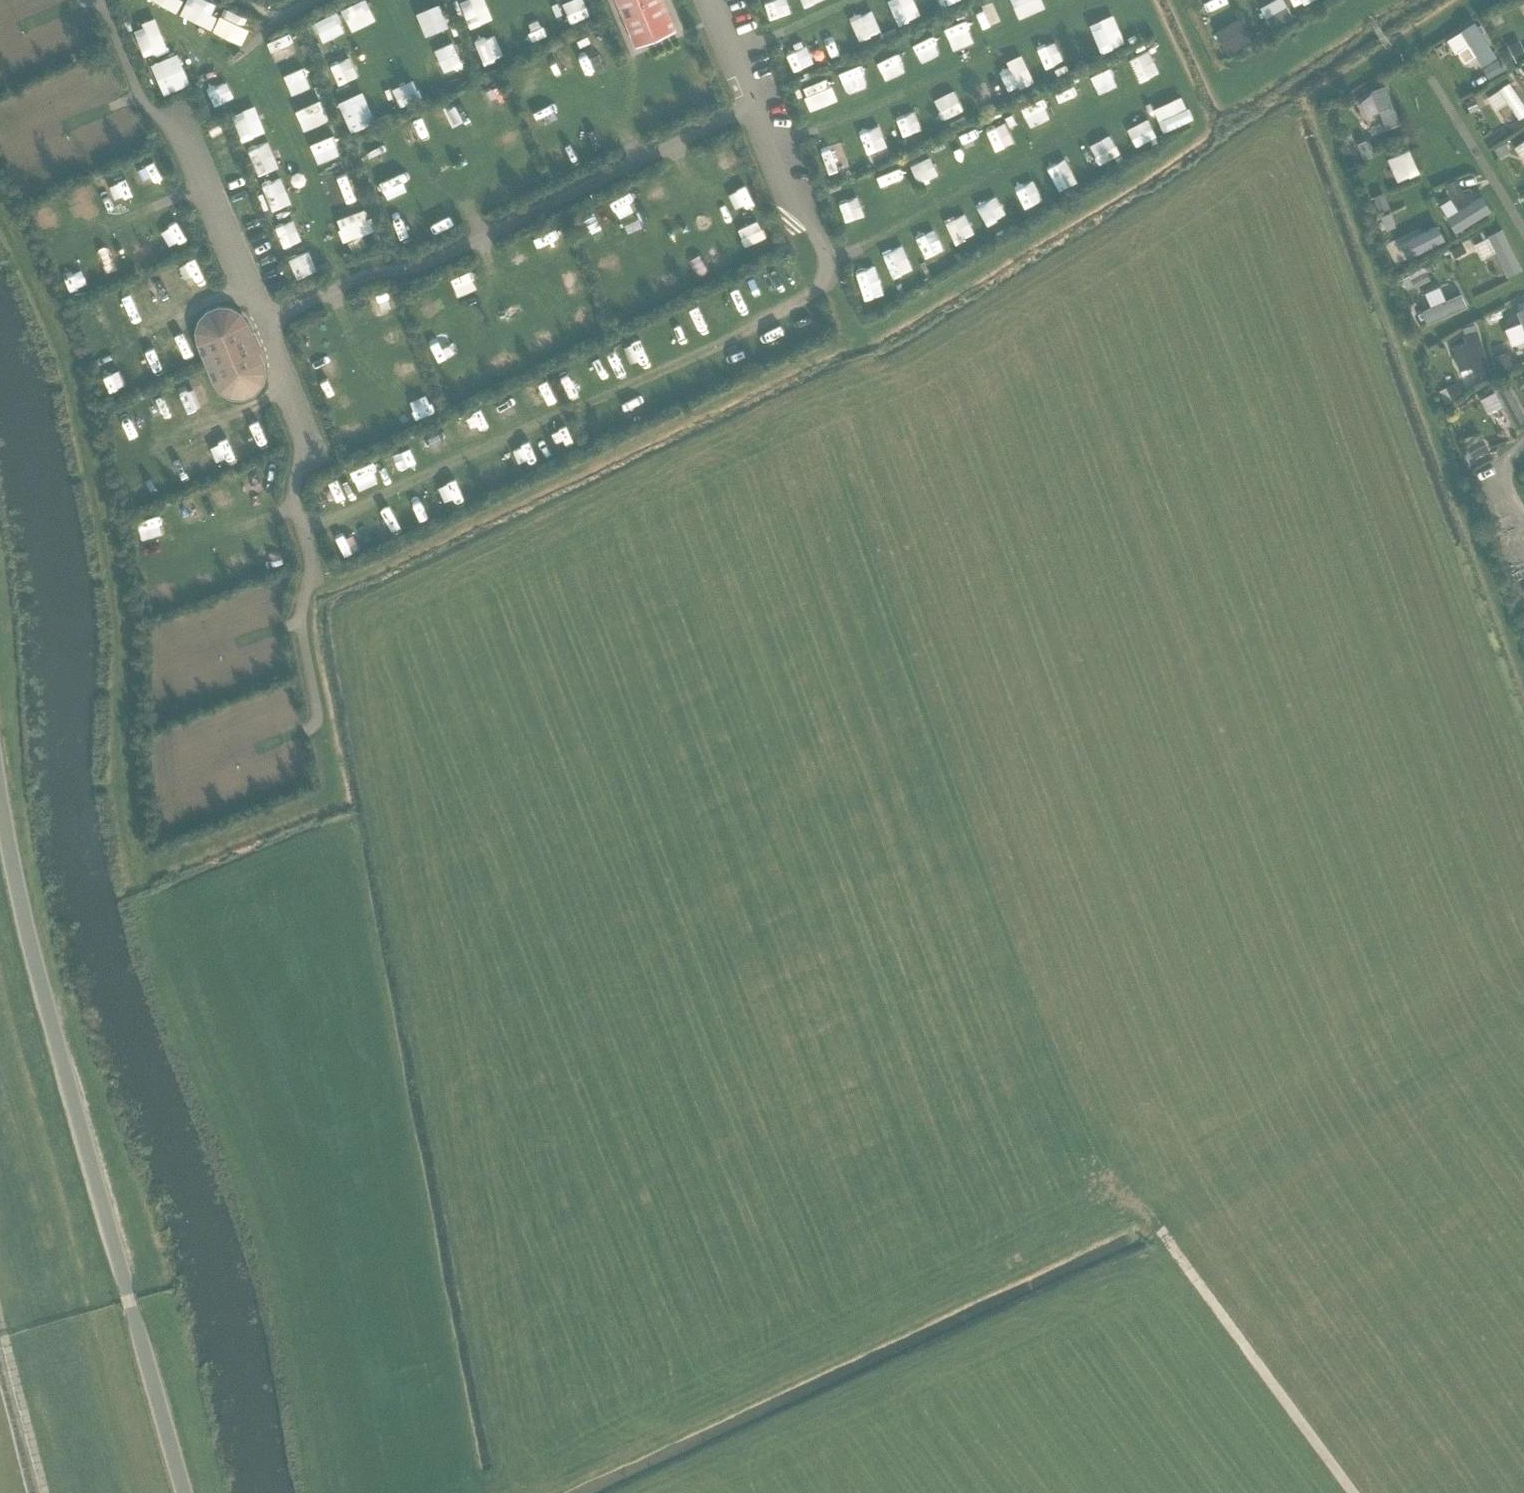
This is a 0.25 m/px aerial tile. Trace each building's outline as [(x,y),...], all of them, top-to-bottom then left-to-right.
[(181,13),(206,25),(216,4),(208,0),(187,0),(181,13)] [(344,8),(353,28),(372,18),(364,0),(361,0),(344,8)] [(470,25),(490,20),(484,0),(465,0),(463,0),(470,25)] [(570,14),(590,6),(588,0),(564,0),(570,14)] [(663,0),(617,0),(636,46),(675,30),(663,0)] [(772,21),(792,14),(786,0),(763,0),(772,21)] [(916,16),(912,0),(892,0),(897,20),(916,16)] [(1022,17),(1045,6),(1042,0),(1014,0),(1022,17)] [(1071,10),(1095,0),(1068,0),(1071,10)] [(1261,2),(1271,24),(1293,13),(1286,0),(1266,0),(1261,2)] [(420,10),(429,34),(448,27),(439,3),(420,10)] [(852,15),(861,36),(881,28),(873,7),(852,15)] [(228,9),(217,29),(239,40),(249,20),(228,9)] [(336,12),(313,22),(322,42),(345,31),(336,12)] [(1239,13),(1215,30),(1230,50),(1254,33),(1239,13)] [(523,15),(514,19),(523,41),(532,37),(523,15)] [(1092,26),(1102,47),(1122,38),(1112,17),(1092,26)] [(1487,80),(1506,69),(1477,18),(1445,35),(1455,53),(1468,46),(1487,80)] [(141,51),(161,44),(153,22),(133,29),(141,51)] [(599,38),(591,43),(605,69),(613,65),(599,38)] [(436,46),(447,74),(465,67),(454,39),(436,46)] [(1045,68),(1063,60),(1055,40),(1036,48),(1045,68)] [(806,42),(786,51),(796,71),(815,61),(806,42)] [(907,46),(917,71),(927,67),(916,42),(907,46)] [(1149,47),(1129,57),(1142,81),(1161,71),(1149,47)] [(149,63),(162,94),(190,83),(177,52),(149,63)] [(338,84),(357,77),(350,57),(331,63),(338,84)] [(2,86),(14,78),(5,63),(0,66),(0,83),(2,86)] [(523,91),(546,73),(539,63),(516,81),(523,91)] [(292,96),(311,90),(302,64),(283,71),(292,96)] [(1111,66),(1091,71),(1097,93),(1117,87),(1111,66)] [(838,80),(847,99),(867,90),(858,70),(838,80)] [(969,101),(990,94),(982,70),(961,77),(969,101)] [(808,96),(830,88),(824,75),(802,83),(808,96)] [(392,86),(401,105),(423,95),(414,76),(392,86)] [(1386,123),(1401,117),(1386,79),(1371,85),(1386,123)] [(1489,92),(1497,106),(1508,100),(1518,119),(1523,116),(1523,101),(1511,79),(1489,92)] [(934,97),(943,117),(964,108),(956,88),(934,97)] [(362,90),(338,101),(352,131),(376,120),(362,90)] [(295,109),(302,129),(328,118),(320,99),(295,109)] [(1024,110),(1033,134),(1053,127),(1044,103),(1024,110)] [(1159,128),(1169,125),(1163,106),(1154,109),(1159,128)] [(916,111),(897,120),(906,139),(925,130),(916,111)] [(999,146),(1017,137),(1005,116),(988,125),(999,146)] [(1149,116),(1128,123),(1135,143),(1156,137),(1149,116)] [(250,119),(233,124),(240,143),(256,137),(250,119)] [(861,129),(871,157),(890,150),(880,122),(861,129)] [(137,142),(133,126),(115,131),(120,147),(137,142)] [(320,162),(339,154),(331,134),(313,142),(320,162)] [(961,164),(980,156),(969,134),(951,143),(961,164)] [(584,144),(589,155),(611,146),(607,135),(584,144)] [(562,164),(573,161),(565,137),(554,140),(562,164)] [(99,139),(78,151),(87,168),(109,156),(99,139)] [(828,170),(848,167),(844,141),(824,144),(828,170)] [(1083,148),(1092,166),(1101,162),(1092,144),(1083,148)] [(1399,180),(1421,171),(1410,146),(1388,155),(1399,180)] [(268,149),(249,156),(257,176),(275,170),(268,149)] [(930,152),(911,161),(920,180),(939,170),(930,152)] [(1052,164),(1061,184),(1079,176),(1070,156),(1052,164)] [(57,178),(81,170),(79,162),(54,170),(57,178)] [(876,170),(879,183),(903,177),(900,164),(876,170)] [(327,178),(335,201),(356,193),(347,171),(327,178)] [(1045,176),(1028,185),(1037,202),(1053,194),(1045,176)] [(1459,176),(1447,180),(1451,194),(1463,190),(1459,176)] [(978,199),(987,222),(1007,213),(998,191),(978,199)] [(847,220),(865,214),(858,192),(839,198),(847,220)] [(1455,227),(1486,208),(1477,193),(1446,212),(1455,227)] [(32,215),(49,215),(49,196),(31,197),(32,215)] [(420,205),(404,210),(412,234),(428,228),(420,205)] [(345,235),(366,227),(358,208),(337,216),(345,235)] [(967,209),(947,216),(955,239),(975,232),(967,209)] [(275,227),(282,247),(301,240),(294,220),(275,227)] [(917,230),(924,255),(943,250),(937,225),(917,230)] [(1404,256),(1430,241),(1423,228),(1396,243),(1404,256)] [(882,248),(894,275),(914,266),(902,239),(882,248)] [(295,279),(313,271),(304,252),(287,260),(295,279)] [(1470,273),(1477,288),(1516,271),(1508,255),(1470,273)] [(858,270),(863,294),(882,290),(878,266),(858,270)] [(147,279),(153,297),(171,291),(165,273),(147,279)] [(1422,306),(1429,321),(1467,302),(1459,287),(1422,306)] [(230,308),(218,308),(208,312),(200,321),(197,332),(199,343),(214,382),(221,391),(231,397),(243,397),(254,393),(261,384),(265,373),(263,361),(247,323),(240,314),(230,308)] [(1523,350),(1523,314),(1512,318),(1523,350)] [(764,342),(785,337),(781,324),(761,329),(764,342)] [(1455,338),(1459,376),(1475,374),(1474,363),(1486,362),(1482,325),(1462,327),(1464,337),(1455,338)] [(331,349),(312,355),(316,367),(334,361),(331,349)] [(119,352),(103,358),(109,376),(126,370),(119,352)] [(1500,402),(1511,422),(1523,415),(1523,410),(1508,380),(1481,394),(1488,408),(1500,402)] [(237,439),(239,450),(267,446),(265,435),(237,439)] [(1469,445),(1473,455),(1491,448),(1488,439),(1469,445)] [(142,518),(152,547),(171,539),(161,511),(142,518)] [(282,674),(282,661),(265,661),(266,674),(282,674)] [(156,697),(159,715),(169,714),(167,696),(156,697)]
